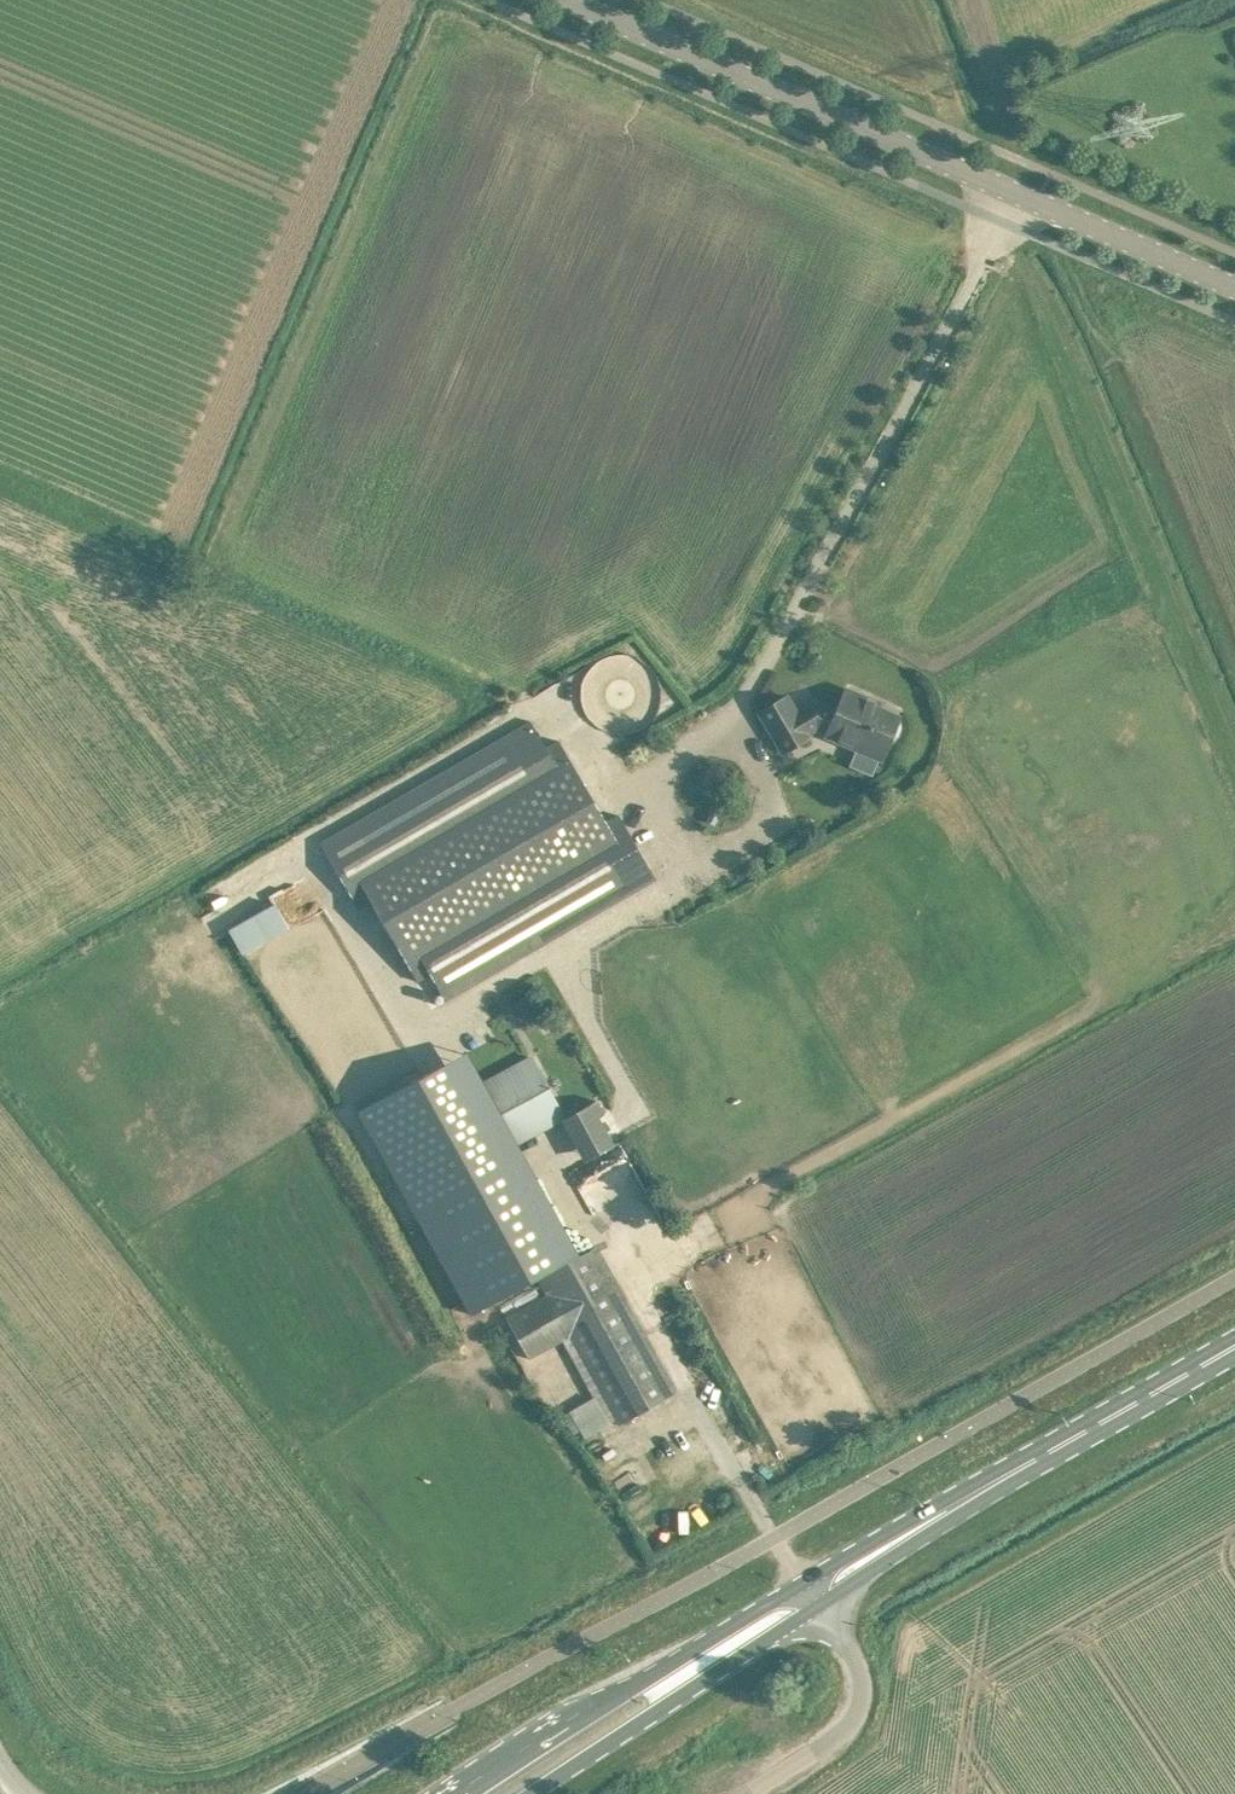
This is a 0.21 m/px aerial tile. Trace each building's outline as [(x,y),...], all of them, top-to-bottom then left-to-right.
[(900,716),(877,707),(866,702),(868,698),(846,689),(837,711),(815,701),(797,712),(787,696),(760,712),(784,754),(813,736),(812,733),(816,731),(822,732),(823,737),(880,761),(900,716)] [(531,721),(320,843),(357,908),(370,900),(418,982),(431,974),(446,1001),(656,879),(619,814),(607,822),(559,741),(547,748),(531,721)] [(485,1079),(471,1087),(505,1149),(520,1141),(566,1115),(532,1054),(485,1079)] [(546,1294),(505,1315),(529,1358),(562,1340),(563,1339),(595,1397),(609,1423),(617,1419),(620,1424),(677,1392),(665,1371),(595,1246),(583,1253),(568,1261),(537,1278),(546,1294)] [(595,1397),(562,1414),(576,1441),(609,1423),(595,1397)]
